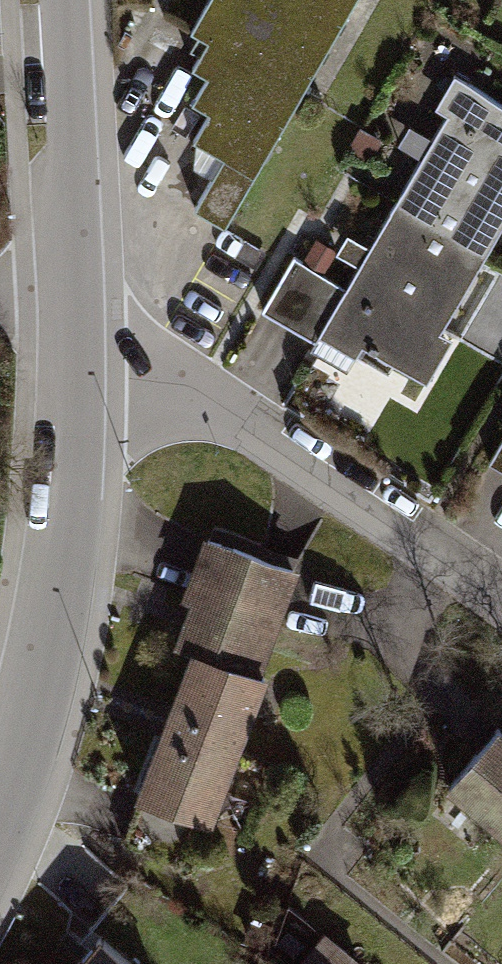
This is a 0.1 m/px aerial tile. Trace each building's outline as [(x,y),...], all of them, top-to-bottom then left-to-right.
[(198,203),(229,221),(355,0),(215,0),(197,32),(213,41),(198,67),(211,75),(196,100),(213,110),(196,139),(225,156),(198,203)] [(264,308),(314,337),(318,330),(358,353),(365,341),(428,377),(453,334),(442,327),(501,222),(501,102),(450,73),(432,104),(446,112),(346,288),(295,254),(264,308)] [(490,457),(501,464),(501,437),(490,457)] [(193,649),(139,786),(214,815),(216,808),(247,820),(256,796),(230,786),(277,669),(265,664),(303,568),(206,530),(182,591),(193,596),(175,642),(193,649)] [(455,771),(450,777),(501,821),(501,715),(455,771)] [(181,947),(131,905),(107,935),(99,928),(68,963),(167,963),(181,947)] [(292,963),(359,963),(364,959),(326,926),(292,963)]
